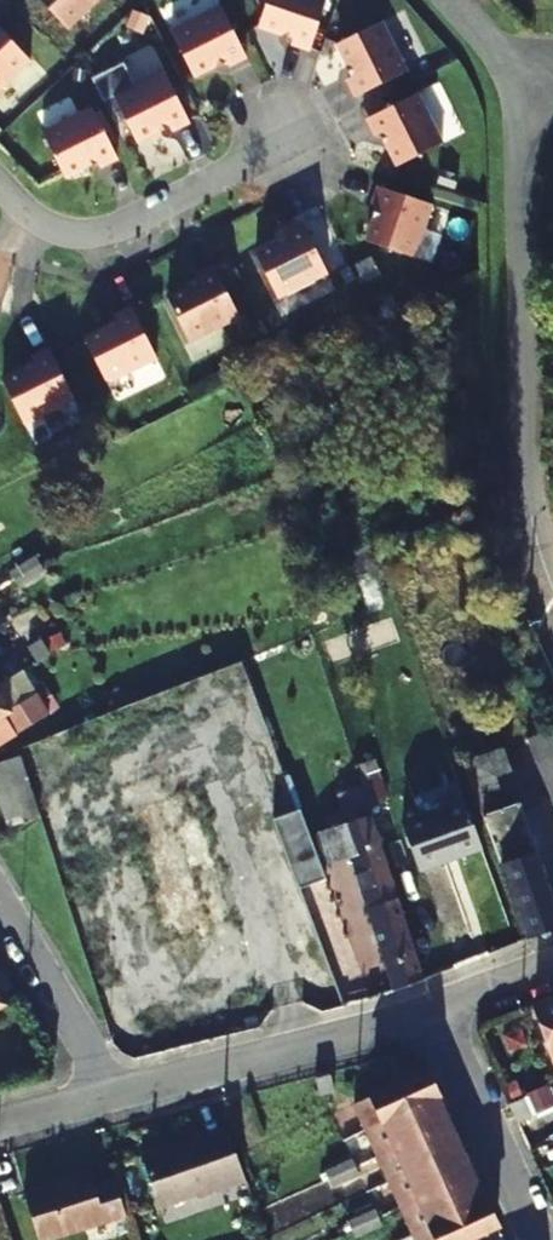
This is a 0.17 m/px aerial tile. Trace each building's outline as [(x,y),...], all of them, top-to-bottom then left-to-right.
[(67,29),(99,0),(39,0),(67,29)] [(326,0),(267,0),(259,25),(293,37),(291,42),(310,49),(326,0)] [(245,55),(220,5),(170,30),(192,75),(225,59),(228,64),(245,55)] [(406,71),(381,21),(337,44),(353,76),(347,79),(356,96),(406,71)] [(0,29),(0,90),(30,61),(0,29)] [(188,121),(163,71),(114,96),(136,141),(168,125),(170,130),(188,121)] [(442,135),(459,127),(437,82),(421,90),(442,135)] [(442,145),(417,94),(367,118),(376,137),(382,134),(398,167),(442,145)] [(99,166),(117,157),(92,107),(42,132),(64,176),(96,160),(99,166)] [(415,257),(432,205),(379,188),(373,206),(379,208),(368,242),(415,257)] [(328,274),(302,224),(285,233),(287,238),(255,255),(278,299),(328,274)] [(240,318),(214,268),(197,277),(199,282),(167,298),(190,343),(240,318)] [(157,359),(131,309),(114,317),(116,323),(83,339),(106,383),(157,359)] [(73,399),(48,349),(30,358),(33,364),(1,380),(23,425),(73,399)] [(15,584),(40,571),(34,561),(10,577),(15,584)] [(19,590),(43,576),(40,571),(15,584),(19,590)] [(39,643),(27,651),(35,663),(47,656),(39,643)] [(48,716),(35,696),(7,713),(2,716),(14,736),(48,716)] [(543,735),(539,737),(549,757),(552,766),(552,732),(543,735)] [(528,765),(549,757),(539,737),(528,741),(520,744),(528,765)] [(491,780),(528,765),(520,744),(513,747),(462,766),(473,794),(494,787),(491,780)] [(25,775),(20,761),(0,767),(0,783),(25,775)] [(117,812),(131,808),(156,890),(144,894),(161,947),(233,924),(201,817),(187,822),(178,793),(163,798),(155,774),(111,787),(117,812)] [(25,775),(0,783),(0,801),(30,790),(25,775)] [(500,805),(494,787),(473,794),(480,812),(500,805)] [(30,790),(0,801),(0,808),(3,817),(35,807),(30,790)] [(464,795),(399,818),(418,871),(482,849),(464,795)] [(318,814),(315,805),(302,810),(305,820),(318,814)] [(480,812),(528,941),(552,932),(552,900),(520,808),(503,814),(500,805),(480,812)] [(40,821),(35,807),(3,817),(9,832),(40,821)] [(297,886),(325,876),(299,807),(272,818),(297,886)] [(144,894),(156,890),(131,808),(117,812),(107,816),(132,898),(144,894)] [(369,817),(338,828),(348,858),(392,990),(423,980),(369,817)] [(348,858),(338,828),(317,834),(327,865),(348,858)] [(533,1003),(552,1054),(552,996),(533,1003)] [(425,1069),(351,1103),(363,1130),(364,1130),(438,1098),(425,1069)] [(327,1089),(322,1074),(309,1079),(313,1093),(327,1089)] [(531,1116),(523,1097),(510,1103),(518,1122),(531,1116)] [(364,1130),(363,1130),(375,1156),(449,1123),(438,1098),(364,1130)] [(375,1156),(386,1181),(460,1148),(449,1123),(375,1156)] [(242,1181),(225,1131),(167,1150),(165,1145),(138,1155),(155,1205),(194,1193),(195,1198),(242,1181)] [(386,1181),(398,1207),(472,1174),(460,1148),(386,1181)] [(322,1170),(325,1178),(352,1166),(348,1158),(322,1170)] [(325,1178),(328,1185),(355,1173),(352,1166),(325,1178)] [(398,1207),(409,1233),(483,1199),(472,1174),(398,1207)] [(42,1239),(43,1239),(127,1215),(116,1181),(96,1186),(93,1176),(66,1184),(65,1181),(27,1192),(42,1239)] [(409,1233),(413,1239),(467,1239),(496,1227),(483,1199),(409,1233)] [(346,1222),(349,1229),(375,1217),(372,1211),(346,1222)] [(349,1229),(353,1238),(379,1227),(375,1217),(349,1229)]
